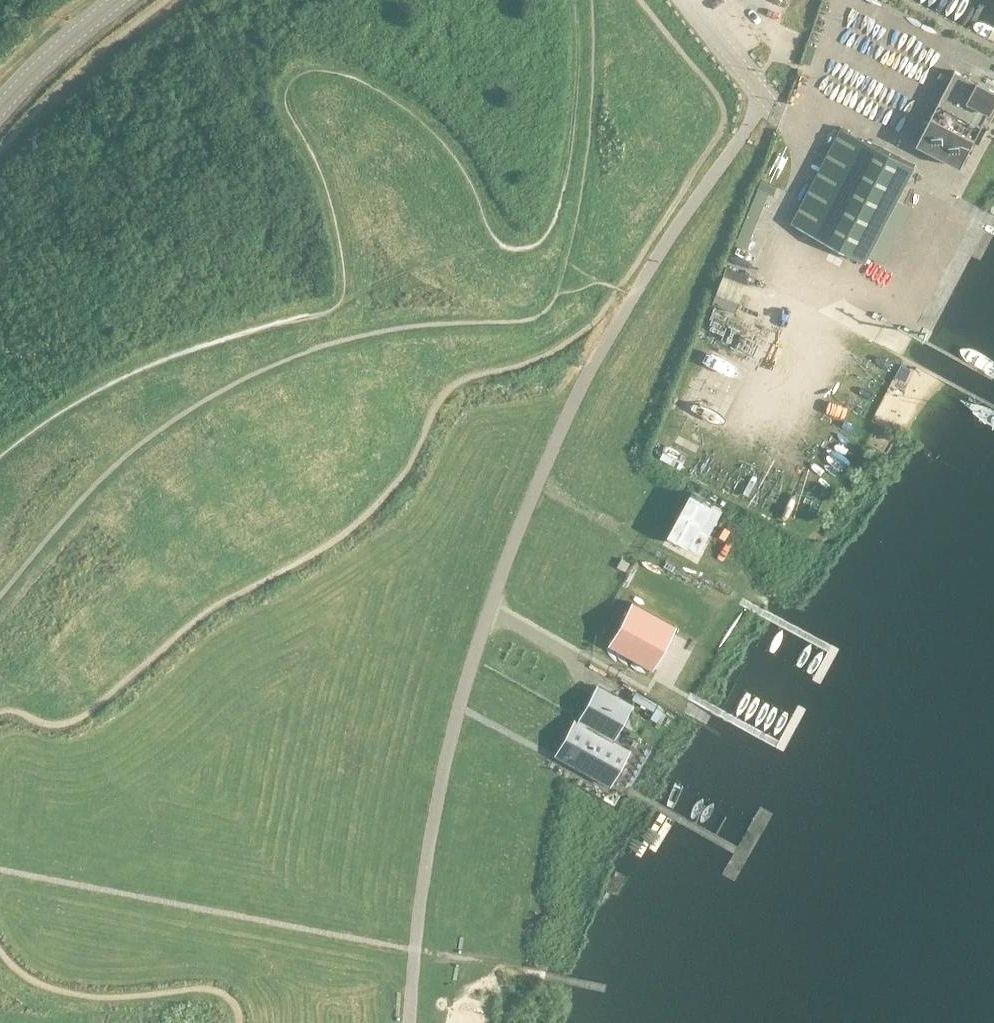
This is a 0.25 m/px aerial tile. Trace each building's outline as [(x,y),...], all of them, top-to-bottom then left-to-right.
[(917,144),(961,167),(993,103),(993,90),(955,70),(917,144)] [(865,139),(844,130),(832,153),(795,225),(815,235),(865,139)] [(865,139),(815,235),(865,261),(915,165),(865,139)] [(763,179),(736,243),(748,248),(775,184),(763,179)] [(886,262),(914,205),(900,198),(871,254),(886,262)] [(737,309),(750,275),(727,266),(714,301),(737,309)] [(715,494),(683,478),(650,539),(682,556),(715,494)] [(652,668),(675,626),(631,601),(627,609),(608,644),(652,668)] [(611,740),(631,704),(597,685),(591,695),(558,755),(609,784),(628,750),(611,740)]
